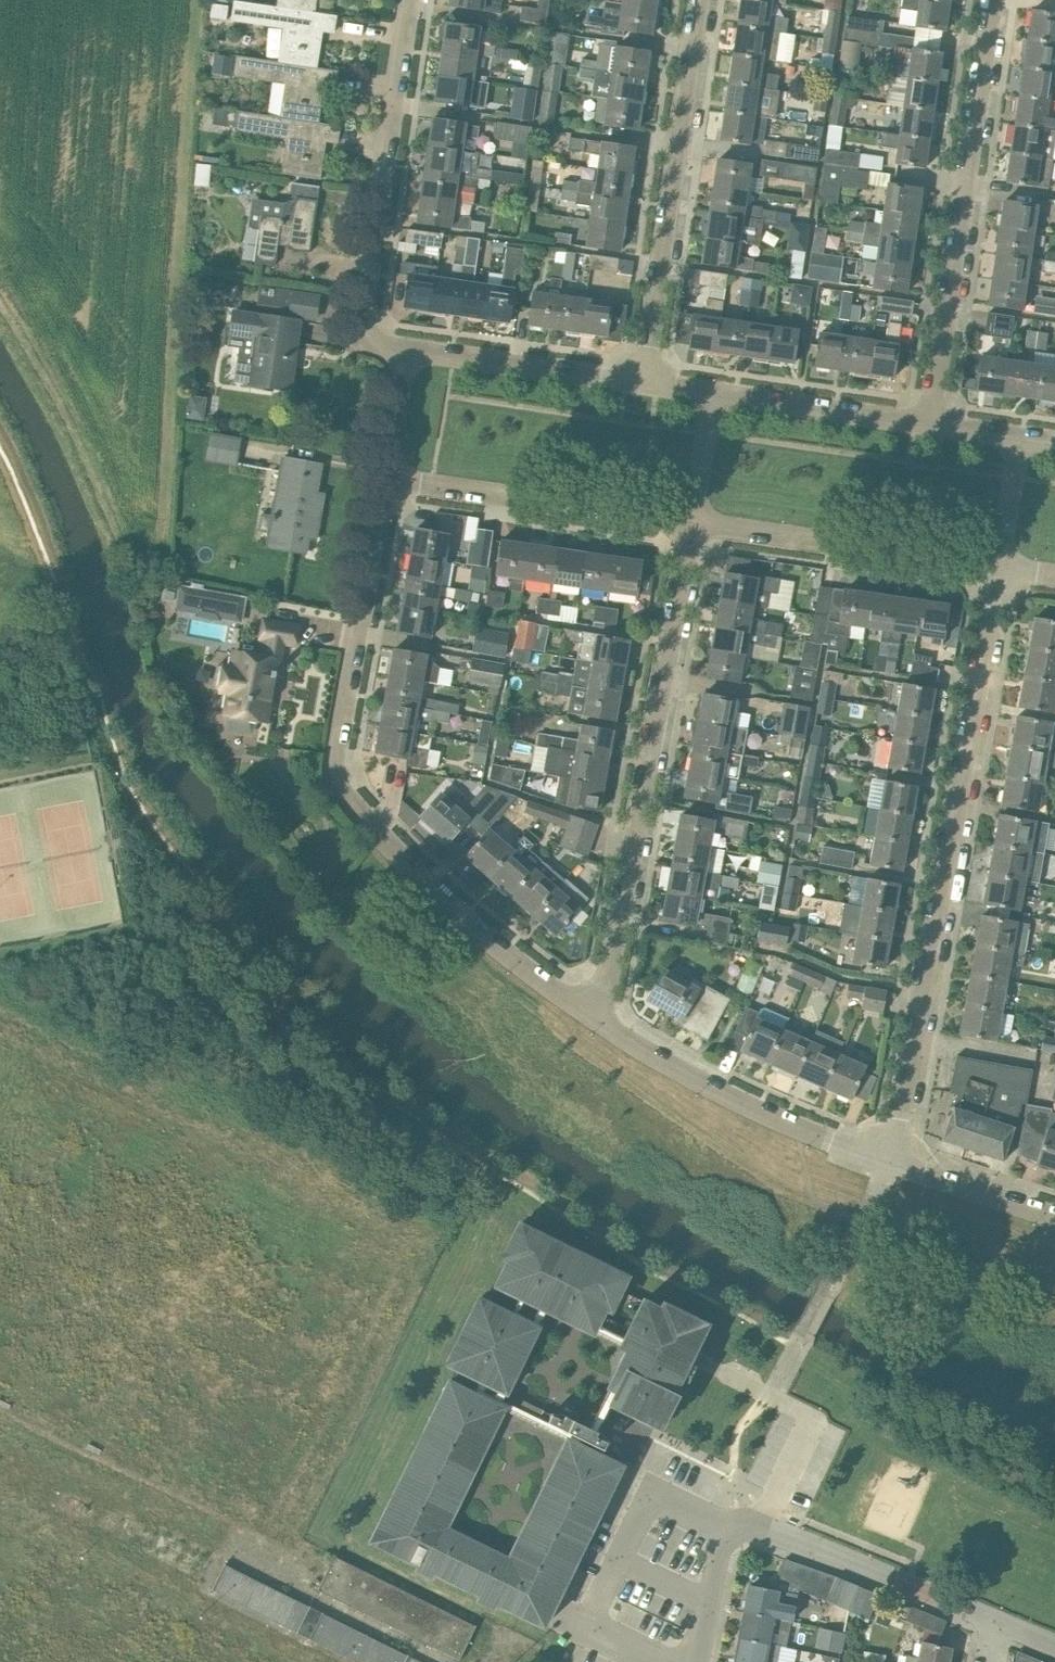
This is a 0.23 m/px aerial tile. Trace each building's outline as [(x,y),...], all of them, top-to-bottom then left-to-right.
[(276,7),(317,12),(319,0),(277,0),(276,7)] [(449,6),(484,11),(500,13),(501,4),(502,0),(450,0),(449,6)] [(537,9),(522,7),(520,20),(546,24),(550,0),(539,0),(537,9)] [(738,25),(780,31),(787,32),(789,19),(768,15),(771,0),(742,0),(738,25)] [(824,8),(843,9),(843,0),(824,0),(824,8)] [(935,0),(902,0),(901,8),(918,10),(915,27),(945,31),(949,2),(935,0)] [(317,12),(276,7),(234,1),(231,21),(283,28),(278,62),(316,67),(321,39),(317,38),(319,29),(334,32),(336,19),(337,19),(337,16),(317,12)] [(656,8),(623,3),(619,30),(652,35),(656,8)] [(825,26),(824,37),(837,39),(841,11),(819,8),(816,24),(825,26)] [(1054,41),(1054,13),(1032,10),(1028,37),(1054,41)] [(604,17),(588,15),(587,24),(603,26),(604,17)] [(883,20),(847,15),(845,27),(882,33),(883,20)] [(508,58),(518,60),(519,51),(495,48),(496,45),(493,45),(494,36),(489,29),(447,23),(447,24),(443,24),(440,27),(439,34),(441,37),(445,38),(443,49),(477,54),(493,56),(508,58)] [(734,53),(762,57),(775,59),(780,31),(738,25),(734,53)] [(880,45),(882,33),(845,27),(843,40),(880,45)] [(833,68),(837,39),(824,37),(820,66),(833,68)] [(1028,37),(1028,41),(1024,40),(1022,53),(1026,54),(1024,67),(1054,72),(1054,41),(1028,37)] [(582,59),(580,69),(646,78),(650,52),(600,45),(597,61),(582,59)] [(890,75),(937,81),(942,53),(895,46),(893,61),(892,61),(890,75)] [(443,49),(439,75),(473,79),(477,54),(443,49)] [(762,57),(734,53),(730,82),(758,86),(776,89),(778,75),(760,73),(762,57)] [(231,77),(234,58),(215,55),(212,74),(231,77)] [(316,67),(278,62),(236,56),(233,76),(285,84),(280,117),(318,122),(323,94),(319,93),(321,85),(334,87),(337,74),(338,74),(338,71),(316,67)] [(507,68),(508,58),(493,56),(491,66),(507,68)] [(527,61),(523,87),(538,89),(542,63),(527,61)] [(559,92),(563,66),(547,64),(544,90),(559,92)] [(829,96),(833,68),(820,66),(816,94),(829,96)] [(839,67),(835,95),(848,97),(852,69),(839,67)] [(1024,67),(1020,96),(1048,100),(1054,101),(1054,72),(1024,67)] [(646,78),(580,69),(579,78),(594,81),(594,82),(610,84),(608,99),(642,105),(646,78)] [(469,106),(473,79),(439,75),(435,101),(469,106)] [(937,81),(890,75),(886,103),(905,106),(933,110),(937,81)] [(730,82),(725,110),(753,114),(758,86),(730,82)] [(517,88),(513,119),(532,122),(537,91),(517,88)] [(553,124),(557,93),(543,91),(538,122),(553,124)] [(824,126),(829,96),(816,94),(814,111),(791,108),(789,121),(824,126)] [(855,98),(848,97),(835,95),(831,124),(844,126),(847,105),(854,106),(855,98)] [(1015,124),(1054,130),(1054,117),(1046,116),(1048,100),(1020,96),(1019,98),(1015,97),(1013,111),(1017,111),(1015,124)] [(638,130),(642,105),(608,99),(608,101),(603,100),(600,122),(604,123),(604,125),(638,130)] [(933,110),(905,106),(900,135),(929,139),(933,110)] [(753,114),(725,110),(721,141),(749,145),(753,114)] [(318,122),(280,117),(238,111),(235,131),(287,139),(281,172),(319,179),(326,140),(337,142),(339,129),(340,129),(340,126),(318,122)] [(429,145),(466,150),(476,151),(479,127),(466,125),(466,124),(433,119),(429,145)] [(530,143),(532,128),(498,122),(495,138),(530,143)] [(1015,124),(1011,152),(1052,159),(1054,140),(1054,130),(1015,124)] [(925,168),(929,139),(900,135),(884,132),(881,146),(898,149),(896,164),(925,168)] [(599,155),(597,169),(631,174),(635,147),(571,137),(569,147),(583,149),(583,152),(599,155)] [(820,147),(787,143),(785,157),(818,161),(820,147)] [(480,152),(476,151),(466,150),(429,145),(425,170),(477,178),(491,180),(492,171),(477,168),(480,152)] [(860,152),(828,147),(825,163),(858,168),(860,152)] [(1052,159),(1011,152),(1007,182),(1035,187),(1036,186),(1048,188),(1052,159)] [(714,185),(751,190),(753,178),(748,177),(750,164),(718,159),(714,185)] [(813,199),(817,168),(784,162),(781,178),(804,182),(802,198),(813,199)] [(869,172),(825,166),(820,201),(837,203),(840,186),(866,190),(869,172)] [(628,199),(631,174),(597,169),(595,183),(579,180),(578,182),(564,180),(562,190),(628,199)] [(475,190),(477,178),(425,170),(421,197),(455,201),(457,188),(475,190)] [(491,180),(503,181),(504,172),(492,171),(491,180)] [(298,183),(296,197),(318,201),(320,186),(298,183)] [(884,209),(918,214),(921,214),(923,202),(920,202),(922,189),(888,184),(884,209)] [(748,206),(751,190),(714,185),(710,210),(743,215),(760,218),(775,220),(789,222),(791,214),(761,209),(762,207),(748,206)] [(527,210),(537,212),(540,188),(530,186),(527,210)] [(590,221),(624,226),(628,199),(562,190),(550,188),(550,192),(562,194),(561,199),(575,201),(575,205),(592,208),(590,221)] [(253,198),(248,227),(260,229),(255,262),(275,265),(278,242),(289,243),(288,250),(310,253),(318,201),(296,197),(292,220),(282,219),(285,203),(253,198)] [(453,215),(455,201),(421,197),(417,223),(484,232),(485,222),(470,220),(471,217),(453,215)] [(1000,226),(1000,227),(1033,231),(1037,206),(1004,201),(1002,214),(998,213),(996,225),(1000,226)] [(914,240),(918,214),(884,209),(882,224),(866,222),(864,233),(914,240)] [(704,222),(702,235),(706,235),(706,236),(739,241),(756,244),(758,229),(760,218),(743,215),(710,210),(708,223),(704,222)] [(620,251),(624,226),(590,221),(586,246),(620,251)] [(1029,257),(1033,231),(1000,227),(996,252),(1029,257)] [(443,233),(407,229),(405,242),(441,247),(443,233)] [(571,244),(573,235),(556,232),(555,242),(571,244)] [(877,262),(910,267),(914,240),(864,233),(862,244),(879,247),(877,262)] [(739,241),(706,236),(702,263),(751,271),(752,270),(767,272),(769,264),(753,261),(753,259),(736,257),(739,241)] [(483,319),(488,285),(473,283),(480,239),(467,237),(464,264),(457,315),(483,319)] [(814,238),(812,252),(823,253),(825,239),(814,238)] [(521,274),(525,250),(507,247),(501,284),(514,286),(516,274),(521,274)] [(805,251),(793,250),(789,277),(802,279),(805,251)] [(1046,260),(1054,261),(1054,252),(1047,251),(1046,260)] [(993,278),(1025,283),(1029,257),(996,252),(993,278)] [(617,273),(619,259),(592,255),(590,268),(617,273)] [(811,257),(810,279),(839,280),(840,258),(811,257)] [(1046,260),(1044,259),(1042,271),(1054,273),(1054,261),(1046,260)] [(552,277),(563,279),(565,264),(555,262),(552,277)] [(906,293),(910,267),(877,262),(874,276),(871,276),(869,284),(873,285),(873,288),(906,293)] [(430,311),(435,278),(420,276),(422,266),(402,263),(401,274),(409,275),(405,307),(430,311)] [(457,315),(464,264),(453,263),(451,280),(435,278),(430,311),(457,315)] [(565,264),(563,279),(572,280),(574,265),(565,264)] [(684,281),(684,282),(699,284),(701,271),(686,269),(684,281)] [(716,352),(721,319),(727,274),(701,271),(699,284),(714,287),(712,299),(707,299),(704,316),(694,315),(689,348),(716,352)] [(533,292),(529,325),(555,329),(560,296),(562,279),(552,277),(550,277),(548,294),(533,292)] [(1021,310),(1025,283),(993,278),(989,305),(1021,310)] [(793,284),(790,303),(809,306),(812,287),(793,284)] [(488,285),(483,319),(509,322),(514,289),(488,285)] [(261,288),(258,309),(291,314),(294,293),(261,288)] [(739,304),(749,306),(751,290),(741,289),(739,304)] [(751,290),(749,306),(758,307),(760,292),(751,290)] [(849,317),(852,304),(854,292),(843,290),(839,316),(849,317)] [(581,333),(585,299),(560,296),(555,329),(581,333)] [(914,301),(878,296),(876,310),(912,315),(914,301)] [(1037,296),(1035,312),(1054,315),(1054,299),(1037,296)] [(612,303),(585,299),(581,333),(607,336),(612,303)] [(852,304),(849,317),(859,319),(861,306),(852,304)] [(230,334),(230,337),(241,338),(240,347),(238,362),(239,362),(252,364),(251,375),(249,384),(290,390),(290,389),(286,388),(292,343),(297,344),(300,321),(290,320),(234,312),(230,334)] [(1011,339),(1015,316),(988,312),(985,335),(1011,339)] [(742,356),(746,322),(721,319),(716,352),(742,356)] [(768,359),(772,326),(746,322),(742,356),(768,359)] [(885,342),(872,340),(867,374),(894,378),(896,361),(902,362),(905,345),(898,344),(901,324),(888,322),(885,342)] [(798,330),(772,326),(768,359),(794,363),(798,330)] [(1036,348),(1039,331),(1027,330),(1025,347),(1036,348)] [(1047,333),(1039,331),(1036,348),(1045,349),(1047,333)] [(843,370),(848,336),(821,332),(815,366),(843,370)] [(843,370),(867,374),(872,340),(848,336),(843,370)] [(976,390),(1003,394),(1007,360),(981,357),(976,390)] [(1034,364),(1007,360),(1003,394),(1028,397),(1034,364)] [(1034,364),(1028,397),(1054,401),(1054,392),(1054,367),(1034,364)] [(966,377),(965,387),(975,389),(977,379),(966,377)] [(241,439),(209,433),(205,459),(236,465),(241,439)] [(322,464),(300,461),(284,458),(278,489),(280,489),(275,516),(262,514),(259,531),(270,533),(268,546),(305,553),(308,538),(315,539),(324,494),(313,492),(315,478),(319,479),(322,464)] [(411,554),(444,560),(449,534),(416,528),(411,554)] [(493,530),(477,528),(475,542),(469,541),(466,564),(488,567),(493,530)] [(525,579),(530,544),(501,540),(496,575),(511,577),(509,589),(523,591),(525,579)] [(552,583),(558,548),(530,544),(525,579),(552,583)] [(581,587),(585,552),(558,548),(552,583),(581,587)] [(609,592),(614,557),(585,552),(581,587),(609,592)] [(444,560),(411,554),(406,580),(439,586),(444,560)] [(614,557),(609,592),(638,596),(643,561),(614,557)] [(725,573),(720,599),(757,606),(757,605),(768,607),(770,594),(777,595),(780,579),(758,575),(757,578),(725,573)] [(435,611),(439,586),(406,580),(402,605),(435,611)] [(179,584),(174,610),(243,622),(248,596),(179,584)] [(819,586),(815,614),(831,616),(835,588),(819,586)] [(867,627),(872,594),(835,588),(831,616),(828,633),(823,632),(821,643),(823,644),(823,643),(828,644),(827,650),(826,650),(825,663),(835,665),(837,651),(845,652),(847,637),(848,637),(850,625),(867,627)] [(454,593),(453,599),(469,601),(471,591),(455,589),(454,593)] [(503,608),(505,593),(488,590),(486,605),(503,608)] [(898,597),(872,594),(867,627),(882,629),(876,671),(885,672),(885,669),(886,669),(888,658),(898,597)] [(562,601),(539,597),(536,612),(560,616),(562,601)] [(923,601),(898,597),(888,658),(897,659),(902,632),(918,634),(923,601)] [(757,606),(720,599),(716,626),(764,635),(765,634),(777,636),(781,637),(783,625),(754,619),(757,606)] [(923,601),(918,634),(932,636),(931,643),(929,643),(926,656),(931,657),(938,659),(941,644),(943,645),(949,605),(923,601)] [(435,611),(402,605),(397,632),(430,638),(435,611)] [(618,609),(595,606),(593,620),(594,621),(593,626),(616,629),(618,609)] [(811,642),(821,643),(823,632),(828,633),(831,616),(815,614),(811,642)] [(1030,647),(1054,651),(1054,621),(1035,617),(1030,647)] [(225,667),(221,691),(227,693),(224,713),(226,713),(228,730),(252,733),(259,720),(265,721),(274,678),(276,678),(277,673),(278,673),(284,642),(296,644),(299,626),(265,620),(262,638),(265,639),(262,657),(235,652),(232,668),(225,667)] [(764,635),(716,626),(711,650),(747,656),(750,643),(763,645),(764,635)] [(505,657),(509,634),(478,629),(474,651),(505,657)] [(592,661),(592,662),(625,668),(626,663),(628,663),(630,652),(628,652),(630,640),(568,629),(566,640),(580,643),(577,658),(592,661)] [(764,635),(763,645),(775,647),(777,636),(765,634),(764,635)] [(821,643),(811,642),(804,641),(800,666),(817,669),(821,643)] [(1030,647),(1025,676),(1054,682),(1054,651),(1030,647)] [(394,649),(389,675),(423,681),(437,684),(440,668),(427,657),(427,655),(394,649)] [(745,671),(747,656),(711,650),(707,676),(740,682),(742,670),(745,671)] [(914,654),(910,677),(934,681),(937,669),(936,669),(929,667),(931,657),(926,656),(914,654)] [(886,669),(886,672),(894,674),(895,674),(897,659),(888,658),(886,669)] [(501,687),(505,665),(473,659),(469,680),(490,684),(488,692),(498,694),(499,687),(501,687)] [(624,671),(625,668),(592,662),(588,687),(620,693),(622,682),(624,682),(626,671),(624,671)] [(811,700),(817,669),(800,666),(795,665),(790,697),(811,700)] [(558,682),(573,685),(575,674),(560,671),(558,682)] [(420,697),(423,681),(389,675),(384,702),(458,715),(460,705),(420,697)] [(1025,676),(1019,707),(1054,714),(1054,712),(1054,682),(1025,676)] [(620,693),(588,687),(588,688),(573,685),(558,682),(558,683),(549,681),(547,693),(571,697),(568,713),(615,721),(616,716),(618,717),(620,706),(618,706),(620,693)] [(822,681),(820,698),(833,700),(836,684),(822,681)] [(902,683),(897,711),(930,717),(935,689),(902,683)] [(694,719),(732,726),(735,726),(740,700),(703,694),(701,707),(697,706),(694,708),(693,715),(695,718),(694,719)] [(833,700),(820,698),(817,713),(831,715),(833,700)] [(459,715),(458,715),(384,702),(380,727),(417,734),(420,719),(432,722),(433,720),(448,724),(449,719),(458,721),(459,715)] [(804,739),(810,707),(784,702),(778,734),(804,739)] [(930,717),(897,711),(892,739),(925,745),(930,717)] [(1012,745),(1048,752),(1054,722),(1017,716),(1012,745)] [(478,743),(488,744),(492,721),(482,719),(478,743)] [(732,726),(694,719),(694,720),(691,723),(690,729),(692,732),(696,733),(694,745),(743,755),(748,730),(732,727),(732,726)] [(549,746),(609,757),(611,745),(613,745),(615,735),(613,734),(614,730),(582,724),(579,740),(539,732),(537,744),(549,746)] [(806,767),(821,769),(827,734),(835,735),(836,728),(814,724),(806,767)] [(415,749),(417,734),(380,727),(375,753),(407,758),(406,765),(426,769),(429,751),(415,749)] [(801,757),(804,741),(790,738),(788,754),(801,757)] [(925,745),(892,739),(887,767),(920,773),(925,745)] [(689,770),(726,777),(738,779),(741,764),(757,767),(759,758),(743,755),(694,745),(689,770)] [(1048,752),(1012,745),(1007,776),(1043,782),(1046,766),(1054,768),(1054,753),(1048,752)] [(607,769),(609,757),(549,746),(544,773),(572,778),(604,784),(605,780),(607,780),(609,769),(607,769)] [(525,771),(525,770),(492,764),(489,779),(520,789),(525,771)] [(801,794),(816,797),(821,769),(806,767),(801,794)] [(723,791),(726,777),(689,770),(684,797),(716,803),(715,809),(749,815),(753,797),(723,791)] [(1038,812),(1043,782),(1007,776),(1001,805),(1038,812)] [(603,788),(604,784),(572,778),(568,806),(599,811),(601,799),(603,799),(605,788),(603,788)] [(873,807),(880,808),(913,814),(917,786),(885,780),(881,798),(874,797),(873,807)] [(484,835),(489,829),(517,797),(499,790),(482,810),(472,800),(462,812),(441,794),(421,817),(448,841),(467,820),(484,835)] [(816,797),(801,794),(796,823),(811,825),(816,797)] [(539,817),(543,806),(527,800),(524,811),(539,817)] [(543,806),(539,817),(555,822),(558,811),(543,806)] [(874,837),(907,843),(913,814),(880,808),(874,837)] [(1000,814),(995,844),(1031,850),(1045,853),(1050,823),(1036,821),(1021,818),(1000,814)] [(681,815),(677,840),(710,846),(712,833),(745,839),(748,821),(716,815),(714,821),(681,815)] [(597,824),(572,816),(567,830),(592,839),(597,824)] [(465,856),(488,876),(512,848),(489,829),(484,835),(465,856)] [(592,839),(567,830),(562,846),(586,855),(592,839)] [(512,848),(488,876),(511,896),(542,860),(529,849),(533,844),(523,836),(512,849),(512,848)] [(902,871),(907,843),(874,837),(869,865),(902,871)] [(705,872),(710,846),(677,840),(672,866),(705,872)] [(1045,853),(1031,850),(995,844),(989,873),(1025,880),(1040,882),(1045,853)] [(819,863),(852,869),(855,852),(823,846),(819,863)] [(564,880),(542,860),(511,896),(534,916),(564,880)] [(757,881),(778,885),(782,865),(761,861),(757,881)] [(705,872),(672,866),(667,891),(700,898),(705,899),(717,900),(719,886),(737,888),(739,878),(705,872)] [(1020,910),(1025,880),(989,873),(984,904),(1020,910)] [(786,877),(784,892),(798,894),(800,879),(786,877)] [(863,906),(895,912),(900,884),(868,878),(863,906)] [(574,888),(564,880),(534,916),(556,936),(580,908),(567,897),(574,888)] [(762,884),(758,908),(774,910),(778,886),(762,884)] [(700,898),(667,891),(662,918),(708,926),(705,942),(726,946),(731,918),(698,912),(700,898)] [(795,911),(798,894),(784,892),(781,908),(795,911)] [(890,940),(895,912),(863,906),(858,934),(890,940)] [(977,944),(1025,953),(1030,923),(982,915),(977,944)] [(761,923),(758,940),(786,945),(789,928),(761,923)] [(795,923),(792,939),(805,942),(808,925),(795,923)] [(885,968),(890,940),(858,934),(853,963),(885,968)] [(1023,967),(1025,953),(977,944),(971,974),(1007,981),(1009,964),(1023,967)] [(762,966),(748,960),(736,989),(750,995),(762,966)] [(799,991),(804,980),(809,969),(795,963),(786,985),(799,991)] [(825,976),(809,969),(804,980),(820,987),(825,976)] [(672,1021),(707,1040),(730,998),(690,976),(687,983),(663,970),(648,999),(676,1014),(672,1021)] [(1001,1010),(1007,981),(971,974),(966,1003),(1001,1010)] [(846,998),(863,1000),(865,987),(849,984),(846,998)] [(865,987),(863,1000),(861,1008),(883,1012),(887,991),(865,987)] [(996,1041),(1001,1010),(966,1003),(960,1034),(996,1041)] [(783,1030),(789,1017),(764,1006),(759,1008),(758,1011),(746,1006),(735,1031),(747,1036),(741,1050),(756,1057),(756,1061),(764,1065),(767,1062),(769,1063),(783,1030)] [(796,1075),(811,1042),(783,1030),(769,1063),(796,1075)] [(1054,1037),(1043,1036),(1042,1049),(1054,1051),(1054,1033),(1054,1037)] [(823,1087),(838,1054),(811,1042),(796,1075),(823,1087)] [(838,1054),(823,1087),(852,1099),(866,1066),(838,1054)] [(953,1106),(942,1141),(1003,1161),(1022,1103),(1027,1104),(1033,1070),(956,1056),(950,1092),(959,1095),(955,1107),(953,1106)] [(1048,1128),(1052,1109),(1027,1104),(1017,1155),(1037,1162),(1037,1163),(1054,1169),(1054,1130),(1048,1128)] [(456,1368),(371,1542),(544,1626),(644,1421),(664,1431),(695,1366),(686,1361),(704,1324),(664,1304),(662,1309),(621,1289),(627,1277),(520,1225),(504,1257),(509,1260),(488,1303),(479,1298),(446,1364),(456,1368)] [(777,1580),(787,1584),(796,1562),(785,1558),(777,1580)] [(477,1618),(326,1559),(311,1597),(462,1656),(477,1618)] [(798,1589),(807,1567),(796,1562),(787,1584),(798,1589)] [(807,1567),(798,1589),(811,1595),(821,1572),(807,1567)] [(218,1570),(206,1599),(357,1661),(437,1661),(218,1570)] [(821,1572),(811,1595),(822,1599),(832,1576),(821,1572)] [(832,1576),(822,1599),(833,1604),(843,1580),(832,1576)] [(745,1611),(791,1620),(798,1589),(787,1584),(777,1580),(774,1589),(767,1587),(767,1586),(763,1585),(763,1586),(750,1584),(745,1611)] [(833,1604),(845,1609),(854,1584),(843,1580),(833,1604)] [(854,1584),(845,1609),(857,1614),(867,1589),(854,1584)] [(867,1589),(857,1614),(869,1619),(879,1594),(867,1589)] [(952,1647),(937,1644),(939,1634),(941,1634),(946,1621),(911,1607),(906,1620),(925,1628),(919,1657),(907,1654),(905,1661),(949,1661),(952,1647)] [(789,1633),(791,1620),(745,1611),(740,1637),(770,1643),(773,1631),(789,1633)] [(819,1627),(815,1647),(842,1653),(846,1633),(819,1627)] [(780,1645),(770,1643),(740,1637),(735,1661),(776,1661),(780,1645)]
